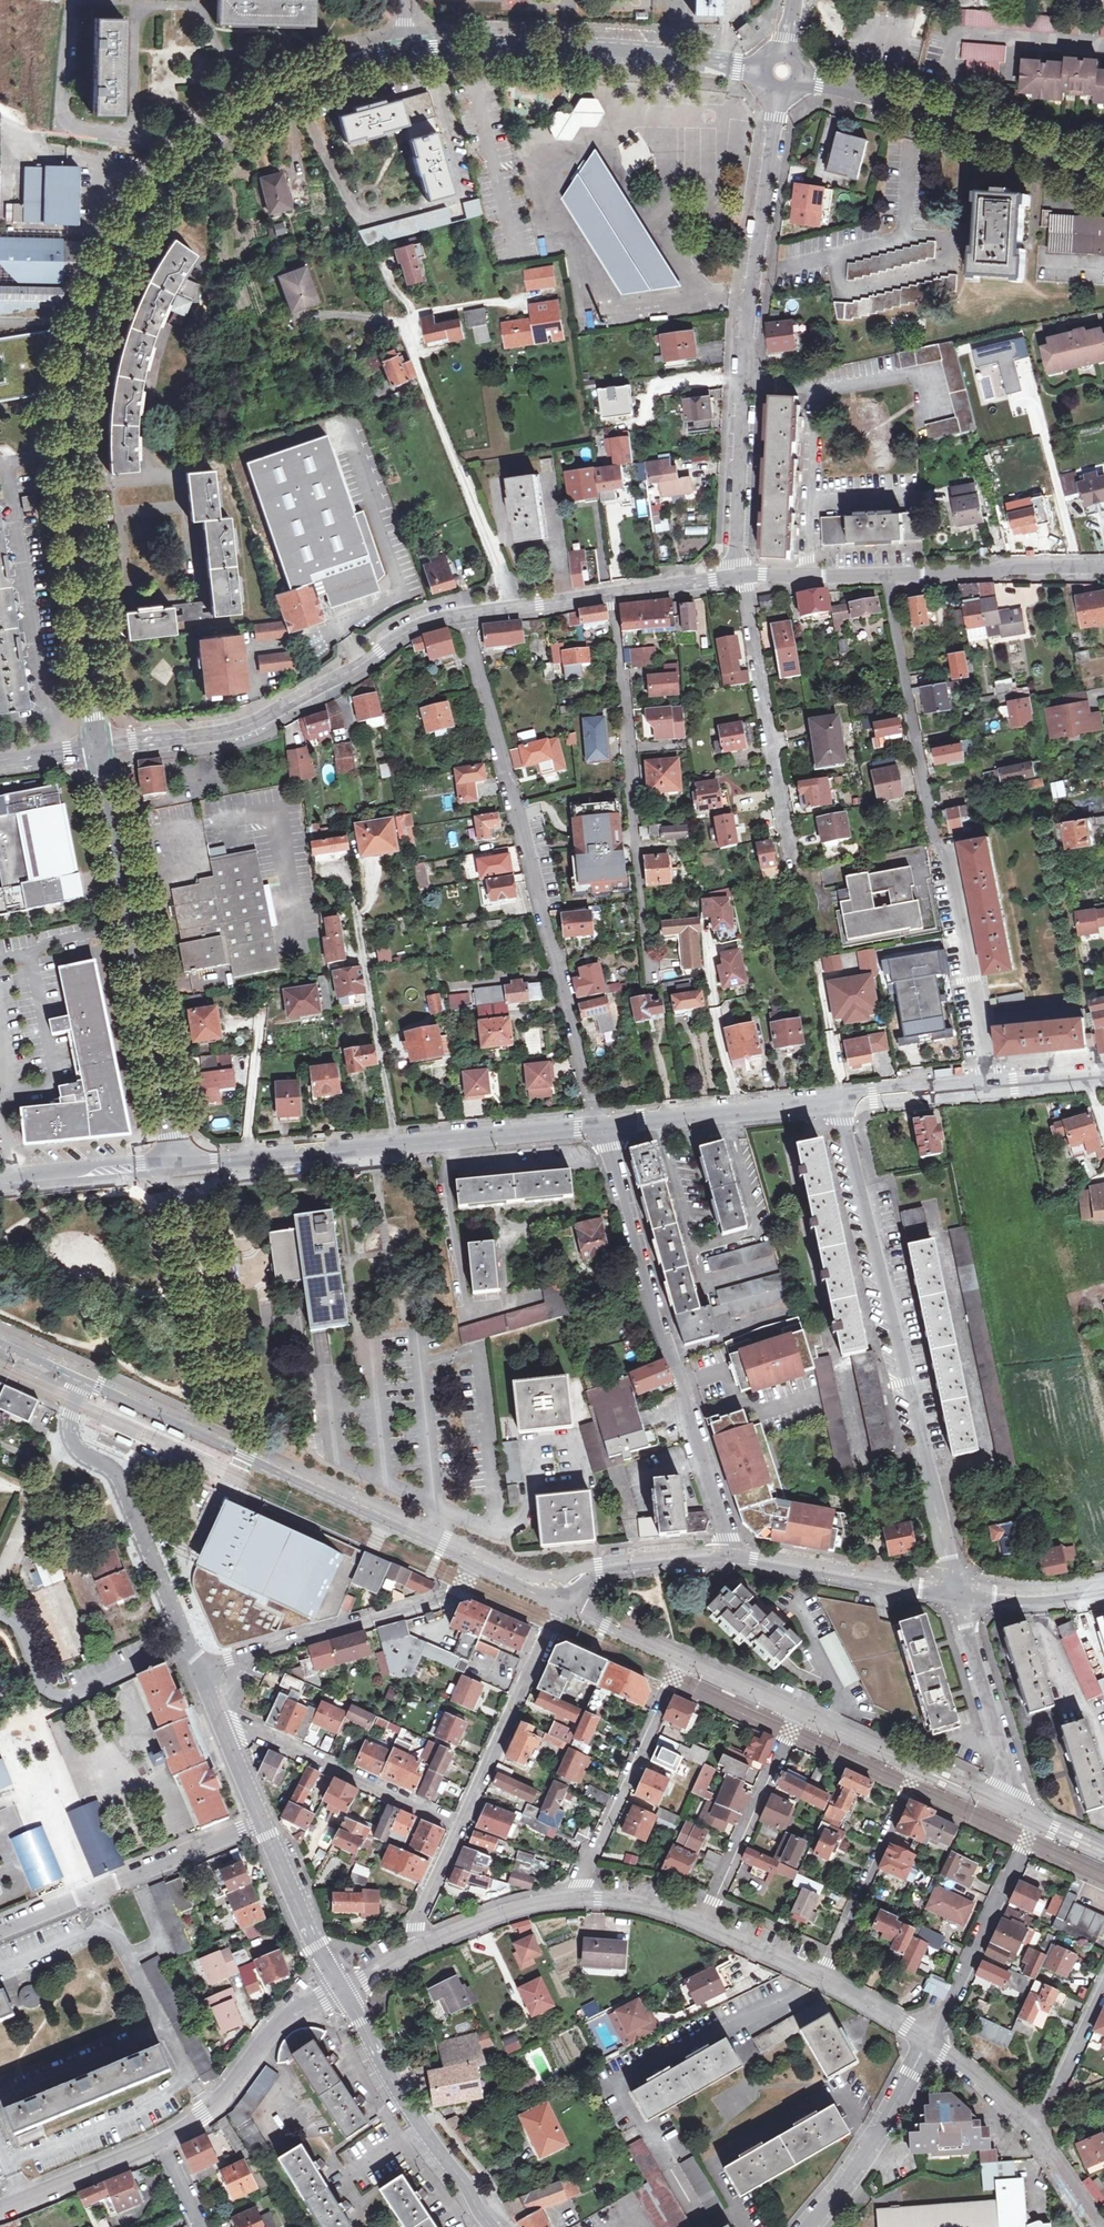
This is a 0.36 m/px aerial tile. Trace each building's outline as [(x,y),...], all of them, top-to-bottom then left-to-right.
[(217,23),(313,26),(314,0),(217,0),(217,23)] [(958,7),(956,24),(1078,34),(1080,17),(958,7)] [(124,19),(96,18),(94,115),(108,116),(123,116),(123,92),(124,44),(124,19)] [(746,23),(737,30),(745,38),(754,30),(746,23)] [(961,42),(960,58),(966,59),(965,76),(999,79),(1001,61),(1005,62),(1007,45),(961,42)] [(1022,87),(1036,89),(1036,97),(1046,98),(1055,98),(1055,94),(1064,95),(1064,91),(1072,91),(1072,88),(1088,90),(1088,93),(1096,94),(1096,97),(1103,98),(1103,71),(1098,71),(1099,62),(1092,61),(1092,67),(1086,67),(1087,63),(1079,62),(1079,59),(1066,58),(1066,64),(1049,63),(1049,65),(1041,64),(1041,66),(1034,66),(1034,61),(1024,61),(1022,87)] [(1031,96),(1036,97),(1036,89),(1022,87),(1021,91),(1031,93),(1031,96)] [(406,124),(431,118),(435,116),(428,92),(399,99),(406,124)] [(547,125),(554,139),(571,138),(579,126),(594,126),(603,113),(595,97),(580,98),(571,111),(555,111),(547,125)] [(380,131),(406,124),(399,99),(374,106),(373,103),(368,105),(364,106),(364,109),(339,116),(345,140),(362,136),(363,139),(381,134),(380,131)] [(431,118),(406,124),(416,156),(413,157),(417,174),(420,173),(428,200),(453,193),(445,167),(449,166),(446,157),(443,157),(431,118)] [(839,134),(830,169),(852,175),(851,177),(859,179),(868,142),(839,134)] [(596,148),(562,199),(622,294),(681,285),(596,148)] [(79,167),(47,166),(46,168),(40,168),(27,168),(26,204),(15,203),(15,221),(46,222),(46,224),(78,225),(79,167)] [(263,183),(272,214),(292,208),(283,177),(263,183)] [(821,188),(797,185),(792,222),(816,226),(821,188)] [(1024,279),(1026,256),(1021,256),(1026,195),(981,192),(976,253),(974,253),(973,275),(1024,279)] [(467,218),(483,214),(479,198),(463,202),(467,218)] [(403,236),(416,232),(451,223),(446,207),(358,230),(366,246),(403,236)] [(1103,253),(1103,219),(1053,216),(1051,250),(1103,253)] [(275,233),(284,230),(282,222),(272,224),(275,233)] [(418,243),(416,232),(403,236),(404,241),(395,244),(396,249),(418,243)] [(63,264),(77,265),(77,240),(64,240),(64,238),(0,237),(0,265),(18,283),(18,286),(0,286),(0,300),(67,301),(67,287),(63,287),(63,264)] [(174,239),(171,242),(168,247),(164,253),(158,263),(154,269),(151,275),(145,286),(141,295),(138,303),(130,321),(124,342),(119,356),(118,360),(116,370),(115,378),(113,387),(112,394),(110,404),(109,423),(108,430),(108,439),(109,447),(108,456),(109,465),(110,471),(137,470),(137,466),(136,456),(137,450),(139,450),(139,442),(136,442),(136,439),(136,435),(137,424),(137,418),(138,412),(139,405),(141,405),(142,397),(139,397),(140,394),(140,389),(145,367),(147,360),(150,361),(151,353),(149,352),(151,346),(157,329),(159,323),(162,318),(164,318),(167,311),(165,310),(166,307),(184,315),(189,303),(198,302),(198,284),(187,279),(183,282),(180,280),(182,277),(185,278),(188,272),(186,270),(196,254),(174,239)] [(841,278),(849,278),(849,276),(858,276),(858,274),(866,274),(867,272),(875,272),(875,269),(883,269),(884,268),(891,268),(891,265),(900,265),(900,263),(909,263),(909,261),(918,261),(918,259),(926,259),(927,256),(934,257),(935,239),(927,239),(927,242),(919,242),(919,244),(910,244),(910,246),(902,246),(901,248),(893,248),(893,250),(885,250),(885,253),(877,253),(876,255),(867,255),(868,258),(860,257),(859,259),(850,259),(850,263),(842,262),(841,278)] [(418,243),(396,249),(394,249),(399,265),(402,264),(407,283),(421,279),(416,258),(425,255),(422,242),(418,243)] [(280,276),(292,309),(318,299),(305,266),(280,276)] [(555,268),(529,272),(531,289),(558,285),(555,268)] [(835,299),(838,315),(855,316),(855,314),(864,314),(864,312),(873,312),(873,310),(880,309),(881,307),(890,308),(890,306),(897,306),(897,303),(905,303),(905,301),(914,301),(914,298),(923,299),(923,297),(932,296),(932,295),(940,295),(940,292),(948,293),(949,290),(958,291),(958,274),(950,274),(950,276),(941,276),(942,278),(933,278),(933,281),(924,281),(924,283),(916,283),(915,285),(906,285),(906,287),(898,287),(898,289),(891,289),(891,292),(882,292),(882,294),(874,294),(873,296),(865,296),(865,298),(856,298),(856,300),(835,299)] [(506,323),(509,342),(518,341),(519,345),(540,342),(539,337),(564,332),(559,300),(556,301),(556,302),(534,306),(536,320),(528,321),(528,320),(506,323)] [(575,308),(577,332),(584,331),(583,308),(575,308)] [(489,325),(486,310),(486,309),(467,313),(470,329),(476,328),(489,325)] [(451,338),(452,342),(465,340),(461,322),(445,325),(444,322),(437,323),(435,317),(423,319),(429,342),(451,338)] [(772,352),(798,349),(795,321),(769,324),(772,352)] [(489,325),(476,328),(479,345),(492,343),(489,325)] [(41,394),(44,373),(46,363),(47,359),(50,343),(53,330),(0,338),(0,400),(41,394)] [(1059,372),(1070,369),(1069,365),(1076,363),(1077,368),(1101,362),(1100,356),(1103,355),(1103,330),(1088,334),(1087,330),(1078,332),(1078,333),(1069,335),(1070,341),(1062,343),(1061,337),(1051,340),(1053,347),(1045,348),(1050,367),(1058,365),(1059,372)] [(656,337),(657,344),(665,343),(667,360),(699,355),(695,331),(656,337)] [(539,337),(540,342),(540,343),(566,339),(565,332),(564,332),(539,337)] [(1024,335),(1015,338),(1020,357),(1029,355),(1024,335)] [(451,338),(429,342),(430,346),(452,342),(451,338)] [(1015,338),(971,349),(976,367),(1000,361),(1008,392),(1020,389),(1013,359),(1020,357),(1015,338)] [(895,354),(898,369),(942,361),(956,414),(924,421),(927,437),(977,428),(956,341),(895,354)] [(416,373),(410,359),(403,362),(398,352),(394,354),(392,349),(379,355),(391,384),(416,373)] [(368,358),(354,364),(359,377),(374,371),(368,358)] [(359,377),(354,364),(343,368),(350,382),(359,377)] [(599,390),(604,420),(636,415),(631,385),(599,390)] [(407,394),(406,389),(392,393),(393,398),(407,394)] [(690,433),(716,429),(711,396),(709,397),(708,389),(686,393),(687,400),(686,401),(690,433)] [(765,554),(791,556),(792,537),(797,537),(798,524),(794,523),(797,484),(801,484),(802,469),(798,469),(801,429),(806,429),(807,416),(802,416),(804,396),(777,392),(765,554)] [(421,401),(419,393),(406,397),(408,405),(421,401)] [(1046,431),(1045,418),(1031,418),(1032,431),(1046,431)] [(630,431),(621,432),(621,437),(608,439),(610,454),(615,454),(617,464),(622,464),(634,462),(630,431)] [(291,589),(278,594),(287,621),(291,631),(326,619),(314,586),(331,580),(342,593),(347,595),(357,594),(365,589),(377,582),(385,573),(364,510),(355,513),(328,434),(247,462),(291,589)] [(679,478),(678,467),(672,467),(671,458),(645,461),(636,462),(639,479),(648,478),(647,471),(650,471),(652,481),(661,480),(663,495),(692,492),(690,476),(679,478)] [(617,464),(597,467),(601,494),(625,490),(622,464),(617,464)] [(595,468),(568,472),(572,499),(599,495),(595,468)] [(213,614),(240,611),(237,592),(240,592),(239,584),(237,584),(233,545),(235,544),(234,536),(232,536),(229,516),(218,517),(216,498),(219,498),(218,489),(215,489),(213,469),(186,472),(191,520),(202,519),(213,614)] [(1060,474),(1061,480),(1064,488),(1068,506),(1084,502),(1079,482),(1077,470),(1060,474)] [(1079,482),(1084,502),(1085,506),(1086,505),(1087,508),(1103,504),(1103,476),(1097,478),(1096,473),(1088,475),(1089,479),(1079,482)] [(541,475),(507,480),(517,544),(551,539),(541,475)] [(961,525),(985,521),(984,518),(989,517),(983,494),(977,495),(975,484),(954,488),(956,500),(955,500),(961,525)] [(625,490),(601,494),(603,508),(631,503),(629,490),(625,490)] [(32,507),(32,497),(22,496),(22,507),(32,507)] [(1007,506),(1010,520),(1002,522),(1003,530),(1035,523),(1036,525),(1048,523),(1042,497),(1007,506)] [(653,532),(668,531),(666,502),(651,503),(653,532)] [(1085,506),(1084,502),(1068,506),(1072,522),(1088,518),(1085,506)] [(844,542),(911,537),(909,505),(894,507),(894,503),(861,507),(861,510),(841,512),(844,542)] [(923,504),(909,505),(911,537),(926,536),(923,504)] [(844,542),(841,512),(822,514),(826,544),(844,542)] [(27,707),(0,521),(0,711),(27,707)] [(585,585),(582,566),(588,565),(586,551),(581,551),(581,549),(577,549),(578,552),(570,553),(575,586),(585,585)] [(449,574),(446,566),(443,554),(429,558),(430,562),(428,563),(429,566),(423,567),(431,592),(452,586),(449,574)] [(446,566),(449,574),(455,572),(452,564),(446,566)] [(960,585),(968,629),(1002,622),(1004,633),(1005,635),(1027,631),(1022,609),(1000,613),(994,583),(960,585)] [(923,588),(909,590),(909,587),(904,587),(905,593),(910,592),(916,627),(929,625),(927,613),(932,612),(931,608),(927,608),(923,588)] [(798,596),(801,617),(830,611),(826,591),(798,596)] [(1079,596),(1084,626),(1103,623),(1103,592),(1079,596)] [(778,596),(761,599),(762,610),(780,608),(778,596)] [(641,619),(674,614),(672,600),(639,605),(641,619)] [(831,610),(833,621),(833,623),(880,614),(877,601),(867,602),(866,601),(861,602),(862,604),(831,610)] [(674,603),(676,619),(678,619),(679,626),(683,626),(683,628),(680,628),(680,632),(683,632),(683,633),(696,631),(694,606),(683,606),(683,602),(674,603)] [(184,605),(185,613),(201,611),(200,603),(184,605)] [(175,633),(172,606),(153,608),(153,605),(144,606),(144,609),(125,611),(126,628),(127,637),(175,633)] [(641,619),(639,605),(620,607),(623,641),(629,640),(629,635),(635,635),(634,632),(642,631),(641,619)] [(607,609),(569,613),(571,627),(581,626),(608,622),(607,609)] [(962,609),(952,611),(955,628),(958,631),(960,640),(967,639),(962,609)] [(571,627),(569,613),(560,616),(562,629),(571,627)] [(674,614),(641,619),(642,631),(643,635),(670,633),(670,629),(675,628),(674,614)] [(540,620),(521,622),(523,637),(530,636),(531,640),(538,639),(537,632),(542,631),(540,620)] [(287,621),(257,625),(259,640),(292,636),(291,631),(287,621)] [(776,649),(795,645),(791,621),(772,625),(776,649)] [(523,637),(521,622),(483,626),(487,649),(524,644),(523,637)] [(1002,622),(968,629),(970,640),(1004,633),(1002,622)] [(413,643),(417,651),(417,653),(428,650),(431,662),(454,656),(448,631),(422,637),(413,643)] [(668,645),(677,644),(675,633),(671,634),(671,638),(668,638),(668,645)] [(207,665),(211,692),(248,687),(246,670),(243,670),(242,660),(245,660),(242,635),(207,639),(209,656),(203,657),(204,666),(207,665)] [(735,639),(717,642),(724,688),(749,684),(747,673),(738,675),(736,662),(738,661),(737,653),(738,650),(736,643),(735,639)] [(417,651),(413,643),(403,649),(406,655),(417,651)] [(795,645),(776,649),(776,652),(781,680),(801,677),(795,645)] [(559,646),(553,647),(555,662),(561,661),(559,646)] [(645,650),(646,667),(657,666),(655,649),(645,650)] [(1089,649),(1075,651),(1077,661),(1090,659),(1089,649)] [(645,650),(632,651),(633,664),(634,669),(646,667),(645,650)] [(587,651),(564,654),(566,671),(581,669),(580,665),(589,664),(587,651)] [(633,664),(632,651),(624,651),(625,665),(633,664)] [(953,665),(955,679),(969,677),(969,672),(974,671),(972,664),(970,664),(970,661),(973,661),(972,651),(950,654),(953,665)] [(294,653),(261,656),(262,673),(295,669),(294,653)] [(543,664),(545,680),(555,678),(552,662),(543,664)] [(679,667),(665,668),(665,679),(649,680),(649,683),(650,699),(679,697),(677,678),(680,678),(679,667)] [(352,690),(360,723),(380,718),(372,677),(352,690)] [(976,677),(952,682),(953,688),(971,685),(974,706),(981,705),(976,677)] [(947,683),(912,688),(914,695),(925,693),(929,714),(951,710),(947,683)] [(1014,699),(1012,690),(1012,685),(997,687),(999,695),(1000,702),(1014,699)] [(1028,687),(1012,690),(1014,699),(1030,697),(1028,687)] [(1090,716),(1086,692),(1082,692),(1064,696),(1066,707),(1052,709),(1056,728),(1068,735),(1087,732),(1084,717),(1090,716)] [(445,699),(431,703),(432,709),(421,712),(427,735),(434,734),(435,739),(446,736),(444,731),(452,730),(445,699)] [(1030,699),(1011,702),(1015,726),(1027,724),(1026,721),(1034,720),(1030,699)] [(320,733),(330,730),(345,728),(342,715),(334,701),(326,706),(305,718),(311,737),(320,733)] [(671,711),(646,713),(647,725),(655,732),(656,743),(669,742),(669,738),(673,737),(673,736),(684,735),(682,714),(671,715),(671,711)] [(861,722),(862,730),(875,728),(876,739),(872,740),(873,751),(892,748),(891,737),(901,735),(897,715),(861,722)] [(301,720),(300,720),(307,744),(321,739),(320,733),(311,737),(305,718),(301,720)] [(604,718),(583,720),(588,761),(608,759),(604,718)] [(844,762),(837,719),(812,723),(818,766),(844,762)] [(745,750),(742,727),(742,725),(719,729),(721,742),(713,743),(714,755),(728,753),(745,751),(745,750)] [(747,726),(742,727),(745,750),(750,749),(747,726)] [(332,742),(330,730),(320,733),(321,739),(322,744),(332,742)] [(567,744),(575,744),(575,734),(567,734),(567,744)] [(564,768),(556,739),(538,744),(517,750),(520,759),(523,758),(525,767),(539,763),(542,774),(564,768)] [(971,739),(961,741),(962,745),(935,751),(937,765),(947,763),(960,761),(961,764),(961,765),(966,764),(964,755),(974,753),(971,739)] [(333,748),(337,775),(355,772),(351,745),(333,748)] [(305,746),(294,748),(297,768),(309,765),(306,752),(305,746)] [(294,748),(286,750),(290,781),(299,779),(297,768),(294,748)] [(483,764),(482,754),(462,757),(463,767),(483,764)] [(139,763),(144,796),(167,793),(162,760),(139,763)] [(648,764),(651,794),(681,791),(679,761),(648,764)] [(1041,761),(995,770),(996,778),(998,785),(1028,779),(1039,776),(1038,768),(1043,768),(1041,761)] [(387,764),(378,766),(381,779),(390,777),(387,764)] [(309,765),(297,768),(299,779),(312,776),(309,765)] [(484,768),(456,772),(461,803),(476,800),(473,783),(486,781),(484,768)] [(896,769),(873,773),(879,802),(902,797),(896,769)] [(1045,787),(1044,780),(1029,783),(1031,790),(1045,787)] [(807,809),(819,807),(826,806),(823,781),(815,782),(798,785),(799,787),(797,787),(798,794),(800,794),(801,797),(805,796),(807,809)] [(701,812),(725,809),(724,800),(720,801),(717,783),(698,786),(699,794),(694,794),(696,808),(701,808),(701,812)] [(3,888),(0,888),(0,915),(81,900),(80,898),(85,898),(80,875),(76,876),(60,786),(0,797),(0,874),(3,888)] [(805,796),(801,797),(797,798),(800,811),(807,809),(805,796)] [(616,805),(572,808),(574,822),(575,835),(578,859),(572,859),(575,894),(627,889),(623,847),(615,847),(614,834),(618,834),(616,805)] [(951,831),(964,828),(962,819),(967,818),(965,806),(944,811),(946,818),(949,817),(951,831)] [(475,818),(480,842),(496,839),(494,829),(500,828),(497,814),(475,818)] [(405,829),(410,829),(412,828),(410,815),(402,816),(405,829)] [(823,843),(839,840),(849,839),(845,815),(818,820),(820,834),(822,843),(823,843)] [(962,819),(964,828),(965,834),(972,832),(968,817),(967,818),(962,819)] [(1061,824),(1065,851),(1099,845),(1095,825),(1103,824),(1103,817),(1061,824)] [(715,821),(721,850),(738,846),(732,818),(715,821)] [(381,847),(395,844),(391,821),(356,827),(360,849),(362,856),(382,852),(381,847)] [(639,828),(640,837),(642,837),(642,842),(650,841),(650,837),(663,837),(663,841),(668,840),(687,840),(687,829),(665,830),(664,826),(639,828)] [(413,844),(410,829),(405,829),(407,839),(408,845),(413,844)] [(996,869),(990,838),(960,843),(966,876),(967,880),(971,902),(973,913),(981,953),(986,975),(1015,969),(996,869)] [(348,839),(312,845),(314,858),(350,852),(348,839)] [(840,848),(839,840),(823,843),(824,851),(840,848)] [(758,846),(764,877),(779,874),(777,864),(775,864),(771,843),(758,846)] [(381,847),(382,852),(382,853),(396,850),(395,844),(381,847)] [(672,886),(669,856),(669,851),(646,853),(647,859),(645,859),(647,875),(643,875),(643,881),(647,881),(647,887),(672,886)] [(226,854),(209,857),(213,880),(173,887),(176,904),(170,905),(172,915),(178,914),(189,970),(229,963),(232,976),(279,967),(258,858),(227,863),(226,854)] [(512,875),(509,856),(477,861),(480,880),(512,875)] [(413,866),(415,875),(420,874),(424,874),(422,864),(413,866)] [(867,876),(867,875),(845,879),(849,901),(839,903),(848,941),(909,931),(909,933),(922,931),(916,903),(913,904),(911,889),(913,889),(910,869),(867,876)] [(423,891),(420,874),(415,875),(418,892),(423,891)] [(512,877),(490,880),(490,883),(489,883),(492,903),(517,899),(514,879),(512,879),(512,877)] [(728,899),(704,900),(705,917),(714,917),(714,930),(733,929),(732,909),(729,909),(728,899)] [(590,908),(562,911),(565,944),(593,941),(592,925),(594,925),(594,921),(591,921),(590,908)] [(1079,912),(1082,934),(1101,931),(1101,926),(1103,925),(1103,910),(1098,911),(1098,909),(1079,912)] [(365,994),(361,969),(344,971),(343,962),(345,961),(338,919),(335,920),(334,910),(321,912),(322,922),(325,921),(328,939),(324,939),(330,976),(334,976),(337,998),(365,994)] [(662,924),(663,936),(680,935),(683,971),(697,970),(694,934),(698,933),(697,921),(692,921),(662,924)] [(389,948),(375,950),(377,965),(391,963),(389,948)] [(846,987),(830,990),(834,1020),(877,1013),(871,978),(878,976),(874,948),(859,951),(863,978),(849,981),(852,998),(848,999),(846,987)] [(739,951),(721,955),(724,966),(718,967),(723,989),(746,984),(739,951)] [(945,976),(941,954),(884,964),(888,986),(894,985),(904,1040),(946,1033),(936,977),(945,976)] [(839,955),(824,958),(826,972),(841,970),(839,955)] [(60,972),(69,1018),(78,1062),(108,1055),(104,1049),(111,1044),(95,964),(60,972)] [(583,1020),(597,1017),(601,1033),(613,1030),(606,996),(613,994),(621,992),(619,984),(604,987),(599,967),(572,973),(583,1020)] [(655,986),(663,985),(664,985),(661,970),(653,971),(655,986)] [(318,976),(325,1012),(333,1011),(326,975),(318,976)] [(175,980),(176,993),(189,991),(188,978),(175,980)] [(703,978),(671,984),(672,991),(678,990),(689,988),(704,986),(703,978)] [(531,1002),(529,989),(529,985),(522,986),(521,982),(512,983),(513,987),(477,991),(484,1049),(514,1046),(511,1025),(510,1020),(508,1005),(531,1002)] [(664,985),(663,985),(665,992),(672,991),(671,984),(664,985)] [(286,993),(290,1017),(320,1012),(316,988),(286,993)] [(539,988),(529,989),(531,1002),(542,1001),(539,988)] [(689,988),(678,990),(680,998),(673,1000),(676,1018),(692,1016),(692,1011),(703,1009),(701,995),(691,997),(689,988)] [(470,1009),(469,993),(448,995),(449,1011),(470,1009)] [(187,997),(188,1006),(203,1004),(201,994),(187,997)] [(1024,994),(999,998),(990,999),(992,1007),(1026,1002),(1024,994)] [(440,996),(429,998),(433,1015),(443,1013),(440,996)] [(646,1022),(649,1021),(649,1017),(664,1015),(662,1003),(656,1004),(655,997),(631,1002),(637,1024),(646,1022)] [(1091,1001),(1098,1032),(1100,1053),(1103,1052),(1103,998),(1091,1001)] [(798,1020),(786,1022),(782,1004),(771,1006),(773,1014),(769,1015),(774,1049),(802,1044),(798,1020)] [(190,1014),(194,1044),(221,1041),(217,1010),(190,1014)] [(1095,1046),(1093,1033),(1086,1034),(1084,1010),(995,1019),(999,1056),(1095,1046)] [(69,1018),(65,1019),(66,1027),(68,1034),(78,1085),(79,1089),(83,1088),(80,1069),(110,1063),(108,1055),(78,1062),(69,1018)] [(66,1027),(65,1019),(63,1019),(49,1022),(52,1037),(68,1034),(66,1027)] [(735,1029),(724,1031),(730,1061),(759,1054),(753,1025),(748,1026),(747,1021),(734,1024),(735,1029)] [(406,1033),(408,1044),(404,1045),(405,1051),(409,1051),(412,1064),(434,1060),(433,1055),(443,1054),(442,1049),(450,1047),(448,1035),(439,1037),(437,1027),(406,1033)] [(868,1039),(845,1043),(849,1067),(873,1063),(871,1054),(889,1051),(885,1034),(868,1037),(868,1039)] [(339,1047),(340,1049),(340,1053),(346,1052),(349,1073),(362,1071),(361,1067),(377,1065),(375,1047),(363,1049),(362,1043),(339,1047)] [(104,1049),(108,1055),(110,1063),(116,1095),(121,1094),(111,1044),(104,1049)] [(203,1104),(219,1102),(218,1089),(235,1087),(232,1072),(224,1073),(223,1071),(220,1072),(218,1056),(201,1058),(203,1075),(199,1076),(203,1104)] [(66,1106),(51,1107),(22,1110),(26,1146),(130,1136),(121,1094),(116,1095),(110,1063),(80,1069),(83,1088),(79,1089),(78,1085),(59,1089),(61,1100),(65,1099),(66,1106)] [(553,1064),(527,1067),(529,1089),(552,1087),(552,1080),(551,1073),(554,1073),(553,1064)] [(311,1070),(314,1097),(340,1094),(336,1067),(311,1070)] [(488,1071),(465,1073),(468,1099),(477,1098),(476,1095),(491,1094),(488,1071)] [(277,1084),(278,1117),(300,1117),(300,1084),(277,1084)] [(1070,1145),(1096,1137),(1089,1115),(1055,1126),(1059,1138),(1067,1136),(1070,1145)] [(228,1118),(211,1119),(212,1130),(229,1129),(228,1118)] [(924,1169),(943,1165),(939,1143),(943,1143),(940,1129),(936,1129),(934,1121),(914,1123),(917,1138),(919,1138),(921,1144),(918,1145),(920,1158),(922,1158),(924,1169)] [(1096,1137),(1070,1145),(1074,1156),(1085,1153),(1086,1157),(1094,1155),(1093,1152),(1100,1150),(1096,1137)] [(725,1144),(700,1151),(723,1235),(748,1228),(725,1144)] [(851,1356),(866,1352),(821,1145),(798,1149),(802,1171),(798,1172),(800,1181),(805,1180),(814,1224),(810,1224),(811,1232),(816,1232),(825,1275),(821,1276),(822,1284),(826,1283),(835,1324),(831,1325),(834,1336),(838,1335),(842,1357),(851,1356)] [(631,1154),(640,1187),(664,1180),(655,1147),(631,1154)] [(457,1183),(459,1207),(573,1197),(571,1172),(457,1183)] [(335,1176),(337,1187),(355,1185),(353,1174),(335,1176)] [(688,1265),(664,1180),(640,1187),(676,1318),(701,1311),(688,1265)] [(1097,1220),(1097,1221),(1103,1220),(1103,1186),(1091,1188),(1092,1191),(1097,1220)] [(1097,1220),(1092,1191),(1085,1192),(1077,1194),(1082,1222),(1097,1220)] [(902,1214),(909,1249),(930,1244),(923,1209),(902,1214)] [(332,1213),(294,1218),(296,1231),(270,1235),(272,1249),(274,1263),(276,1284),(304,1281),(311,1331),(320,1330),(329,1328),(349,1325),(332,1213)] [(601,1220),(577,1225),(586,1263),(610,1257),(601,1220)] [(1015,1466),(966,1228),(950,1232),(999,1469),(1015,1466)] [(776,1254),(773,1241),(709,1258),(712,1272),(776,1254)] [(495,1244),(469,1247),(474,1294),(500,1292),(495,1244)] [(930,1244),(909,1249),(952,1457),(976,1452),(933,1244),(930,1244)] [(718,1306),(710,1308),(712,1316),(729,1311),(731,1317),(790,1300),(782,1273),(717,1291),(719,1298),(716,1299),(718,1306)] [(564,1317),(569,1316),(561,1285),(558,1285),(556,1280),(542,1284),(546,1303),(459,1328),(462,1345),(489,1337),(548,1320),(564,1317)] [(701,1311),(676,1318),(684,1346),(718,1337),(712,1316),(710,1308),(701,1311)] [(569,1316),(564,1317),(568,1327),(580,1326),(579,1324),(586,1323),(584,1315),(569,1316)] [(771,1326),(724,1344),(740,1392),(816,1367),(814,1361),(812,1361),(810,1361),(797,1317),(771,1326)] [(853,1472),(831,1356),(818,1358),(816,1346),(823,1344),(820,1326),(804,1330),(812,1361),(814,1361),(816,1367),(825,1414),(837,1475),(853,1472)] [(872,1351),(866,1352),(851,1356),(871,1454),(893,1450),(872,1351)] [(632,1374),(639,1392),(639,1394),(672,1381),(664,1362),(632,1374)] [(607,1383),(604,1373),(586,1378),(588,1388),(607,1383)] [(587,1392),(591,1406),(593,1406),(598,1421),(609,1458),(622,1455),(623,1461),(633,1458),(631,1452),(659,1445),(655,1430),(645,1432),(634,1393),(639,1392),(632,1374),(587,1392)] [(515,1384),(520,1434),(547,1431),(572,1428),(568,1379),(515,1384)] [(0,1384),(0,1410),(29,1423),(33,1415),(39,1402),(0,1384)] [(122,1408),(121,1411),(136,1417),(138,1413),(123,1406),(122,1408)] [(741,1412),(708,1423),(724,1471),(742,1524),(746,1528),(757,1538),(833,1551),(835,1543),(850,1540),(845,1514),(786,1503),(764,1438),(760,1424),(747,1428),(741,1412)] [(165,1429),(166,1426),(154,1421),(153,1424),(165,1429)] [(627,1539),(647,1538),(645,1518),(639,1518),(623,1462),(623,1461),(622,1455),(609,1458),(598,1421),(580,1427),(587,1448),(594,1474),(607,1471),(627,1539)] [(172,1431),(171,1434),(185,1440),(187,1435),(173,1429),(172,1431)] [(134,1446),(135,1444),(121,1437),(119,1442),(132,1449),(134,1446)] [(502,1443),(507,1484),(523,1482),(519,1441),(502,1443)] [(158,1456),(143,1448),(142,1449),(154,1455),(154,1456),(157,1458),(158,1456)] [(154,1455),(142,1449),(141,1452),(156,1460),(157,1458),(154,1456),(154,1455)] [(177,1467),(178,1464),(165,1458),(162,1463),(175,1469),(177,1467)] [(645,1518),(647,1538),(676,1535),(705,1532),(707,1522),(704,1512),(684,1514),(681,1478),(653,1481),(656,1517),(645,1518)] [(507,1486),(510,1506),(520,1505),(517,1485),(507,1486)] [(537,1498),(542,1548),(569,1545),(595,1542),(590,1493),(537,1498)] [(223,1649),(226,1649),(312,1625),(338,1618),(341,1610),(347,1595),(353,1580),(365,1552),(248,1499),(244,1510),(230,1503),(225,1512),(206,1556),(202,1552),(191,1578),(192,1589),(214,1640),(219,1648),(223,1649)] [(1034,1526),(1041,1525),(1037,1506),(1028,1508),(1031,1526),(1034,1526)] [(883,1529),(889,1557),(919,1550),(917,1539),(914,1540),(910,1523),(883,1529)] [(990,1528),(993,1541),(1001,1540),(1004,1556),(1023,1552),(1017,1523),(990,1528)] [(1041,1525),(1034,1526),(1037,1542),(1043,1541),(1042,1536),(1043,1535),(1041,1525)] [(1038,1550),(1044,1577),(1065,1572),(1061,1550),(1049,1551),(1049,1547),(1038,1550)] [(108,1606),(135,1595),(125,1571),(124,1572),(115,1551),(91,1561),(99,1581),(98,1582),(108,1606)] [(391,1565),(365,1552),(353,1580),(379,1592),(381,1586),(385,1577),(391,1565)] [(56,1555),(36,1563),(46,1587),(65,1579),(56,1555)] [(434,1585),(391,1565),(385,1577),(391,1580),(390,1583),(397,1586),(399,1583),(422,1594),(431,1591),(434,1585)] [(31,1574),(36,1587),(41,1585),(36,1572),(31,1574)] [(385,1577),(381,1586),(395,1592),(397,1586),(390,1583),(391,1580),(385,1577)] [(778,1667),(803,1642),(790,1629),(788,1631),(784,1627),(786,1625),(774,1612),(769,1617),(757,1605),(754,1608),(749,1604),(754,1599),(742,1587),(727,1602),(722,1597),(710,1609),(744,1643),(749,1638),(778,1667)] [(404,1596),(395,1592),(393,1602),(404,1599),(404,1596)] [(356,1600),(347,1595),(341,1610),(350,1614),(356,1600)] [(378,1629),(384,1652),(377,1654),(383,1676),(390,1675),(410,1684),(423,1656),(464,1674),(475,1650),(496,1659),(500,1651),(478,1642),(481,1635),(520,1652),(530,1630),(517,1624),(471,1603),(464,1605),(460,1606),(450,1627),(459,1631),(455,1639),(459,1640),(453,1654),(410,1636),(409,1638),(404,1622),(378,1629)] [(433,1614),(426,1616),(428,1622),(435,1620),(433,1614)] [(925,1614),(892,1624),(924,1726),(932,1730),(937,1728),(960,1722),(957,1714),(925,1614)] [(1102,1693),(1097,1682),(1076,1633),(1071,1621),(1057,1626),(1063,1638),(1062,1639),(1088,1701),(1102,1693)] [(1003,1630),(1029,1713),(1053,1706),(1027,1623),(1003,1630)] [(861,1680),(837,1632),(823,1639),(847,1687),(861,1680)] [(351,1637),(332,1642),(310,1648),(312,1659),(300,1662),(307,1683),(286,1673),(280,1686),(302,1696),(308,1683),(323,1691),(317,1669),(371,1655),(365,1633),(351,1637)] [(537,1690),(560,1701),(573,1676),(597,1687),(586,1713),(602,1721),(607,1712),(600,1708),(608,1692),(641,1707),(647,1693),(641,1679),(577,1649),(570,1646),(554,1652),(537,1690)] [(94,1651),(79,1657),(82,1665),(97,1658),(94,1651)] [(506,1654),(502,1663),(516,1670),(520,1660),(506,1654)] [(165,1664),(138,1676),(161,1731),(156,1733),(175,1778),(180,1776),(202,1830),(229,1819),(218,1790),(223,1788),(215,1770),(210,1772),(184,1710),(190,1708),(183,1691),(177,1693),(165,1664)] [(62,1674),(57,1676),(60,1686),(66,1683),(62,1674)] [(463,1677),(452,1701),(472,1711),(484,1687),(463,1677)] [(388,1690),(384,1698),(396,1704),(400,1695),(388,1690)] [(266,1725),(286,1733),(296,1737),(305,1741),(315,1720),(321,1723),(327,1710),(335,1714),(331,1724),(342,1729),(341,1731),(346,1734),(353,1722),(371,1730),(376,1719),(326,1695),(319,1711),(308,1706),(306,1709),(290,1701),(292,1699),(281,1694),(266,1725)] [(542,1694),(537,1706),(580,1725),(585,1715),(542,1694)] [(684,1729),(692,1713),(696,1706),(674,1696),(660,1724),(666,1727),(668,1721),(673,1724),(684,1729)] [(697,1715),(692,1713),(684,1729),(682,1733),(687,1735),(697,1715)] [(424,1760),(433,1764),(441,1746),(443,1747),(431,1771),(443,1777),(455,1753),(454,1752),(467,1725),(447,1715),(434,1743),(432,1742),(424,1760)] [(583,1754),(595,1728),(598,1721),(587,1716),(571,1749),(583,1754)] [(380,1717),(376,1724),(387,1730),(390,1723),(380,1717)] [(1087,1811),(1103,1806),(1103,1776),(1102,1771),(1087,1719),(1062,1727),(1087,1811)] [(536,1753),(541,1742),(531,1737),(535,1729),(523,1724),(513,1745),(507,1759),(524,1767),(528,1760),(535,1764),(540,1754),(536,1753)] [(684,1729),(673,1724),(671,1728),(682,1733),(684,1729)] [(546,1735),(544,1739),(569,1751),(576,1735),(553,1725),(548,1735),(546,1735)] [(600,1730),(595,1728),(583,1754),(587,1756),(600,1730)] [(544,1739),(546,1735),(535,1729),(531,1737),(541,1742),(544,1739)] [(773,1738),(765,1734),(760,1743),(754,1740),(751,1745),(748,1743),(742,1755),(728,1747),(724,1755),(748,1767),(751,1760),(764,1766),(775,1743),(773,1738)] [(325,1736),(319,1749),(327,1752),(333,1740),(325,1736)] [(722,1820),(727,1822),(736,1826),(747,1803),(750,1795),(740,1790),(744,1783),(728,1776),(715,1804),(713,1804),(716,1797),(705,1792),(714,1770),(704,1765),(709,1754),(692,1746),(690,1751),(680,1748),(681,1746),(660,1736),(656,1745),(703,1767),(691,1794),(708,1801),(699,1821),(718,1829),(722,1820)] [(368,1737),(366,1742),(379,1748),(381,1743),(368,1737)] [(408,1757),(413,1748),(397,1741),(394,1749),(395,1750),(383,1777),(397,1784),(415,1792),(422,1777),(415,1775),(420,1763),(408,1757)] [(379,1748),(366,1742),(355,1765),(358,1766),(376,1774),(378,1775),(390,1750),(387,1748),(386,1751),(379,1748)] [(590,1759),(571,1751),(556,1783),(568,1788),(578,1767),(582,1768),(583,1767),(586,1768),(590,1759)] [(160,1753),(151,1757),(155,1766),(164,1761),(160,1753)] [(259,1775),(272,1781),(270,1785),(278,1789),(283,1778),(276,1774),(283,1759),(270,1753),(259,1775)] [(582,1768),(578,1767),(568,1788),(576,1792),(590,1759),(586,1768),(583,1767),(582,1768)] [(6,1788),(13,1785),(2,1760),(1,1761),(0,1761),(0,1790),(6,1788)] [(499,1764),(495,1772),(511,1780),(514,1771),(499,1764)] [(815,1767),(806,1787),(815,1791),(825,1771),(815,1767)] [(309,1768),(280,1823),(283,1826),(300,1842),(301,1844),(307,1831),(307,1830),(314,1816),(307,1813),(312,1804),(306,1801),(321,1773),(309,1768)] [(815,1855),(827,1861),(838,1838),(843,1840),(846,1833),(838,1829),(841,1822),(855,1792),(866,1797),(872,1784),(845,1771),(816,1834),(823,1837),(815,1855)] [(646,1772),(636,1795),(658,1805),(669,1783),(646,1772)] [(815,1791),(806,1787),(804,1785),(805,1781),(787,1772),(784,1776),(781,1775),(776,1787),(823,1810),(829,1798),(815,1791)] [(419,1793),(417,1797),(432,1803),(442,1780),(430,1774),(421,1794),(419,1793)] [(498,1776),(494,1786),(531,1803),(537,1793),(498,1776)] [(520,1822),(533,1829),(532,1831),(547,1838),(551,1829),(549,1829),(558,1810),(562,1811),(571,1792),(555,1786),(543,1813),(527,1806),(520,1822)] [(610,1797),(589,1786),(584,1796),(606,1807),(610,1797)] [(330,1791),(325,1801),(347,1813),(352,1803),(330,1791)] [(792,1806),(771,1797),(771,1799),(761,1821),(781,1830),(792,1806)] [(904,1880),(910,1868),(913,1862),(925,1835),(948,1845),(956,1828),(943,1821),(944,1817),(932,1811),(923,1807),(911,1801),(897,1831),(914,1839),(911,1845),(908,1852),(893,1845),(890,1844),(886,1853),(879,1869),(904,1880)] [(623,1831),(644,1841),(656,1816),(677,1826),(680,1818),(659,1808),(656,1814),(635,1804),(623,1831)] [(97,1873),(120,1864),(96,1805),(85,1809),(73,1815),(93,1866),(97,1873)] [(487,1806),(478,1828),(506,1839),(515,1818),(487,1806)] [(353,1890),(364,1890),(367,1878),(370,1870),(363,1867),(374,1846),(379,1849),(381,1846),(392,1851),(385,1867),(420,1883),(430,1863),(387,1844),(390,1836),(406,1843),(416,1820),(415,1819),(390,1808),(376,1839),(370,1836),(363,1850),(365,1850),(358,1865),(356,1864),(355,1865),(346,1889),(353,1890)] [(357,1825),(367,1829),(369,1824),(360,1819),(357,1825)] [(367,1829),(357,1825),(347,1820),(335,1844),(357,1854),(369,1831),(367,1829)] [(722,1820),(718,1829),(723,1831),(727,1822),(722,1820)] [(659,1821),(656,1826),(673,1834),(675,1829),(659,1821)] [(866,1821),(862,1829),(879,1837),(883,1829),(866,1821)] [(422,1822),(411,1847),(431,1857),(438,1843),(444,1831),(422,1822)] [(677,1846),(696,1855),(708,1831),(688,1822),(677,1846)] [(853,1827),(841,1822),(838,1829),(846,1833),(849,1834),(853,1827)] [(595,1831),(581,1825),(574,1840),(582,1844),(584,1843),(592,1839),(595,1831)] [(26,1837),(15,1842),(29,1874),(35,1886),(61,1875),(42,1830),(26,1837)] [(476,1834),(473,1843),(494,1852),(498,1842),(476,1834)] [(786,1835),(775,1858),(794,1867),(805,1844),(786,1835)] [(838,1838),(827,1861),(833,1863),(843,1840),(838,1838)] [(908,1852),(911,1845),(896,1839),(893,1845),(908,1852)] [(696,1857),(673,1847),(663,1869),(685,1880),(696,1857)] [(485,1877),(488,1868),(491,1859),(464,1849),(464,1850),(451,1883),(464,1888),(467,1881),(501,1892),(511,1886),(525,1891),(530,1878),(526,1877),(540,1869),(533,1866),(536,1858),(519,1853),(512,1871),(494,1866),(492,1870),(489,1879),(485,1877)] [(753,1865),(773,1873),(778,1863),(748,1849),(743,1860),(753,1865)] [(709,1851),(700,1867),(714,1874),(722,1857),(709,1851)] [(952,1853),(941,1877),(968,1890),(972,1880),(968,1879),(976,1864),(952,1853)] [(625,1854),(622,1863),(636,1866),(638,1857),(625,1854)] [(222,1872),(230,1893),(214,1900),(217,1907),(231,1901),(242,1929),(265,1920),(242,1864),(222,1872)] [(768,1883),(773,1873),(753,1865),(748,1874),(768,1883)] [(917,1871),(910,1868),(904,1880),(911,1883),(917,1871)] [(940,1875),(936,1873),(929,1888),(933,1890),(934,1887),(940,1875)] [(61,1875),(35,1886),(39,1897),(66,1886),(61,1875)] [(797,1875),(793,1885),(803,1889),(792,1913),(815,1924),(819,1914),(812,1911),(823,1886),(797,1875)] [(195,1951),(180,1915),(193,1909),(180,1878),(167,1883),(166,1880),(150,1887),(180,1958),(195,1951)] [(1037,1899),(1040,1892),(1019,1882),(1010,1902),(1039,1916),(1045,1903),(1037,1899)] [(933,1890),(925,1908),(963,1926),(973,1905),(934,1887),(933,1890)] [(379,1917),(380,1891),(364,1890),(353,1890),(353,1891),(349,1891),(349,1895),(335,1895),(334,1911),(363,1912),(363,1916),(379,1917)] [(1056,1918),(1067,1923),(1062,1933),(1094,1947),(1103,1926),(1103,1920),(1075,1906),(1079,1898),(1068,1892),(1056,1918)] [(1046,1912),(1055,1916),(1063,1897),(1053,1893),(1046,1912)] [(1019,1943),(1026,1928),(1030,1918),(1008,1907),(1005,1913),(986,1954),(1005,1962),(1009,1953),(1014,1956),(1019,1943)] [(881,1910),(873,1927),(884,1932),(882,1936),(893,1941),(890,1948),(892,1950),(903,1955),(911,1938),(914,1931),(895,1923),(898,1917),(881,1910)] [(516,1935),(532,1929),(528,1919),(512,1925),(516,1935)] [(914,1972),(927,1945),(938,1950),(943,1938),(916,1926),(914,1931),(911,1938),(912,1938),(900,1965),(914,1972)] [(1035,1932),(1026,1928),(1019,1943),(1028,1947),(1035,1932)] [(532,1934),(512,1944),(515,1952),(512,1954),(519,1971),(534,1964),(532,1959),(542,1955),(532,1934)] [(1046,1956),(1051,1945),(1055,1938),(1049,1935),(1040,1953),(1046,1956)] [(623,1966),(625,1944),(588,1941),(586,1963),(623,1966)] [(1075,1956),(1051,1945),(1046,1956),(1040,1953),(1030,1948),(1024,1961),(1028,1963),(1023,1975),(1011,1969),(1008,1975),(993,1968),(995,1962),(984,1957),(976,1975),(1003,1987),(1004,1983),(1028,1994),(1018,2016),(1025,2020),(1041,2027),(1054,2000),(1064,2004),(1068,1995),(1035,1980),(1041,1966),(1066,1978),(1075,1956)] [(223,1959),(233,1955),(230,1949),(221,1953),(223,1959)] [(903,1955),(892,1950),(887,1960),(899,1965),(903,1955)] [(239,1969),(233,1955),(223,1959),(221,1953),(201,1961),(211,1985),(241,1973),(241,1975),(259,1968),(264,1981),(267,1985),(288,1976),(279,1953),(239,1969)] [(159,1956),(142,1965),(200,2076),(204,2084),(219,2076),(161,1966),(163,1965),(159,1956)] [(259,1968),(241,1975),(245,1983),(247,1988),(264,1981),(259,1968)] [(723,1991),(711,1969),(684,1982),(696,2005),(723,1991)] [(944,2000),(951,1984),(929,1976),(923,1990),(944,2000)] [(430,1989),(436,2000),(439,1999),(446,2014),(476,2000),(470,1987),(462,1990),(456,1977),(430,1989)] [(531,2019),(555,2007),(540,1978),(516,1989),(531,2019)] [(41,2003),(42,2000),(42,1995),(41,1992),(37,1989),(33,1987),(29,1987),(23,1990),(19,1996),(19,2001),(21,2005),(25,2008),(30,2010),(34,2009),(39,2006),(41,2003)] [(231,1989),(223,1992),(227,2003),(233,2001),(236,2000),(231,1989)] [(15,2016),(13,2011),(15,2010),(13,2005),(11,2006),(6,1992),(0,1995),(0,2022),(15,2016)] [(227,2003),(223,1992),(205,2000),(209,2011),(212,2009),(224,2033),(243,2025),(233,2001),(227,2003)] [(635,1998),(613,2009),(629,2040),(651,2029),(635,1998)] [(829,2015),(820,1999),(752,2038),(761,2054),(804,2030),(829,2015)] [(209,2011),(205,2000),(200,2002),(205,2013),(209,2011)] [(586,2018),(600,2012),(594,2000),(580,2007),(586,2018)] [(1095,2031),(1103,2035),(1103,2011),(1095,2031)] [(829,2015),(804,2030),(831,2076),(856,2062),(851,2054),(854,2052),(841,2029),(838,2030),(835,2026),(829,2015)] [(1006,2049),(1013,2033),(1011,2031),(978,2016),(971,2032),(1006,2049)] [(1017,2034),(1025,2020),(1018,2016),(1011,2031),(1013,2033),(1017,2034)] [(295,2060),(317,2046),(316,2044),(320,2041),(321,2043),(327,2031),(312,2028),(285,2039),(279,2050),(278,2060),(279,2063),(291,2062),(292,2060),(295,2060)] [(490,2032),(441,2044),(448,2067),(469,2062),(483,2059),(480,2049),(494,2045),(490,2032)] [(515,2035),(501,2041),(509,2056),(522,2050),(515,2035)] [(726,2040),(710,2049),(708,2046),(698,2052),(686,2059),(687,2061),(671,2070),(670,2068),(660,2073),(647,2080),(649,2083),(632,2092),(646,2118),(666,2107),(741,2066),(726,2040)] [(351,2099),(330,2067),(317,2046),(295,2060),(347,2139),(368,2125),(357,2108),(351,2099)] [(171,2072),(161,2048),(140,2056),(138,2051),(128,2056),(130,2061),(89,2078),(87,2072),(76,2077),(78,2082),(38,2098),(36,2093),(25,2098),(27,2103),(6,2112),(16,2135),(171,2072)] [(324,2057),(330,2067),(333,2064),(335,2065),(339,2059),(333,2053),(329,2057),(328,2055),(324,2057)] [(469,2062),(448,2067),(448,2069),(430,2073),(435,2106),(479,2098),(469,2062)] [(265,2066),(232,2111),(229,2113),(256,2157),(269,2149),(250,2118),(280,2076),(265,2066)] [(535,2079),(514,2089),(520,2102),(541,2092),(535,2079)] [(355,2097),(351,2099),(357,2108),(360,2106),(361,2107),(366,2101),(360,2094),(356,2098),(355,2097)] [(988,2149),(987,2131),(978,2131),(977,2122),(968,2122),(968,2113),(960,2113),(960,2105),(951,2096),(934,2097),(934,2106),(928,2105),(929,2115),(924,2115),(924,2120),(924,2124),(919,2125),(919,2129),(919,2134),(914,2134),(915,2152),(915,2151),(979,2149),(988,2149)] [(522,2115),(541,2155),(566,2143),(547,2103),(522,2115)] [(724,2169),(739,2195),(749,2188),(848,2131),(832,2105),(817,2114),(816,2111),(794,2124),(795,2126),(761,2146),(760,2144),(738,2157),(739,2160),(724,2169)] [(243,2162),(244,2161),(251,2158),(225,2116),(211,2127),(214,2135),(222,2131),(233,2155),(217,2163),(205,2136),(183,2146),(200,2182),(216,2174),(214,2168),(240,2156),(243,2162)] [(453,2129),(461,2124),(456,2118),(446,2121),(453,2129)] [(461,2124),(453,2129),(455,2132),(463,2143),(471,2138),(463,2128),(472,2125),(468,2119),(461,2124)] [(1077,2145),(1088,2171),(1103,2165),(1103,2141),(1101,2135),(1077,2145)] [(627,2149),(646,2183),(633,2190),(654,2226),(692,2226),(642,2138),(626,2147),(627,2149)] [(343,2213),(337,2204),(317,2172),(312,2163),(302,2146),(280,2160),(321,2226),(352,2226),(343,2213)] [(980,2163),(995,2162),(994,2149),(988,2149),(979,2149),(980,2163)] [(693,2155),(678,2164),(710,2217),(725,2208),(699,2164),(693,2155)] [(312,2163),(317,2172),(320,2170),(322,2171),(327,2165),(320,2158),(317,2162),(315,2160),(312,2163)] [(258,2189),(244,2161),(243,2162),(222,2171),(234,2199),(258,2189)] [(995,2162),(980,2163),(980,2170),(982,2191),(997,2190),(997,2200),(902,2207),(894,2208),(876,2209),(877,2226),(1051,2226),(1050,2224),(1043,2224),(1039,2222),(1026,2225),(1025,2216),(1022,2180),(1015,2180),(1013,2161),(995,2162)] [(136,2176),(134,2171),(78,2195),(94,2226),(110,2226),(106,2219),(98,2222),(90,2204),(111,2195),(111,2198),(108,2199),(112,2206),(115,2205),(118,2212),(142,2202),(132,2178),(136,2176)] [(132,2178),(142,2202),(146,2201),(136,2176),(132,2178)] [(419,2201),(414,2193),(403,2176),(381,2191),(405,2226),(436,2226),(419,2201)] [(573,2177),(559,2183),(565,2199),(580,2193),(573,2177)] [(1097,2207),(1102,2205),(1103,2211),(1103,2200),(1090,2182),(1083,2188),(1097,2207)] [(565,2199),(559,2183),(543,2189),(549,2204),(565,2199)] [(871,2184),(868,2189),(873,2194),(878,2191),(871,2184)] [(414,2193),(419,2201),(422,2199),(424,2200),(428,2195),(423,2188),(420,2192),(418,2190),(414,2193)] [(549,2204),(543,2189),(512,2200),(504,2203),(515,2224),(518,2222),(539,2210),(538,2208),(549,2204)] [(337,2204),(343,2213),(346,2211),(347,2212),(352,2207),(346,2200),(343,2204),(341,2202),(337,2204)] [(237,2226),(276,2226),(269,2213),(260,2217),(256,2208),(233,2218),(237,2226)] [(518,2222),(521,2226),(548,2226),(539,2210),(518,2222)]
